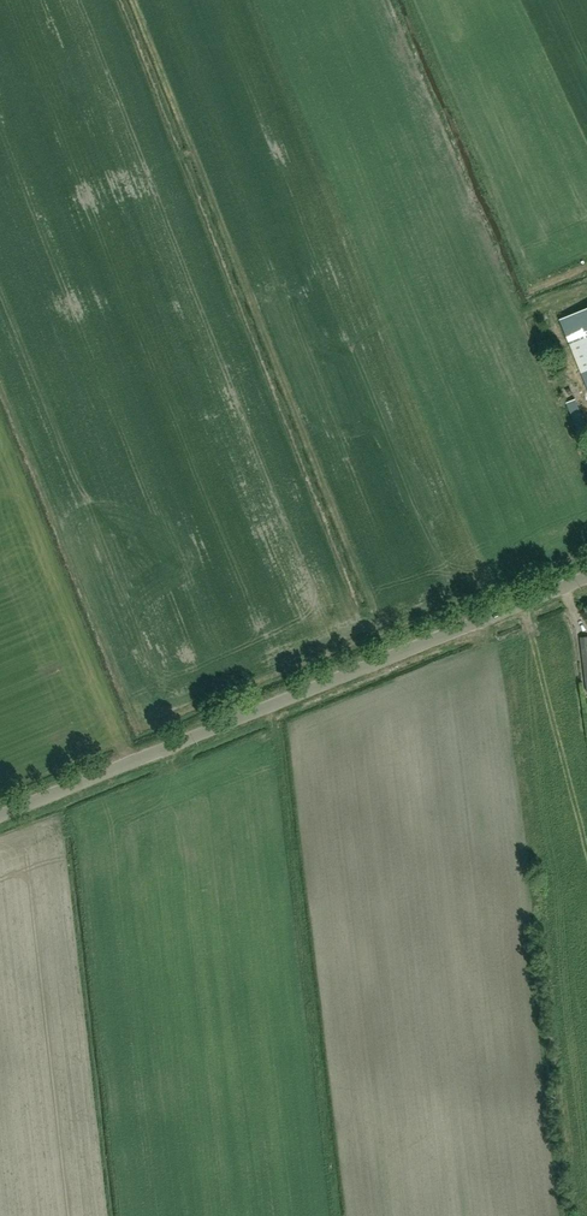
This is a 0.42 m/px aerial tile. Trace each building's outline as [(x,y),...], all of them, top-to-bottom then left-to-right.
[(586,337),(586,308),(558,320),(568,344),(586,337)] [(574,413),(582,409),(578,400),(570,404),(574,413)]
